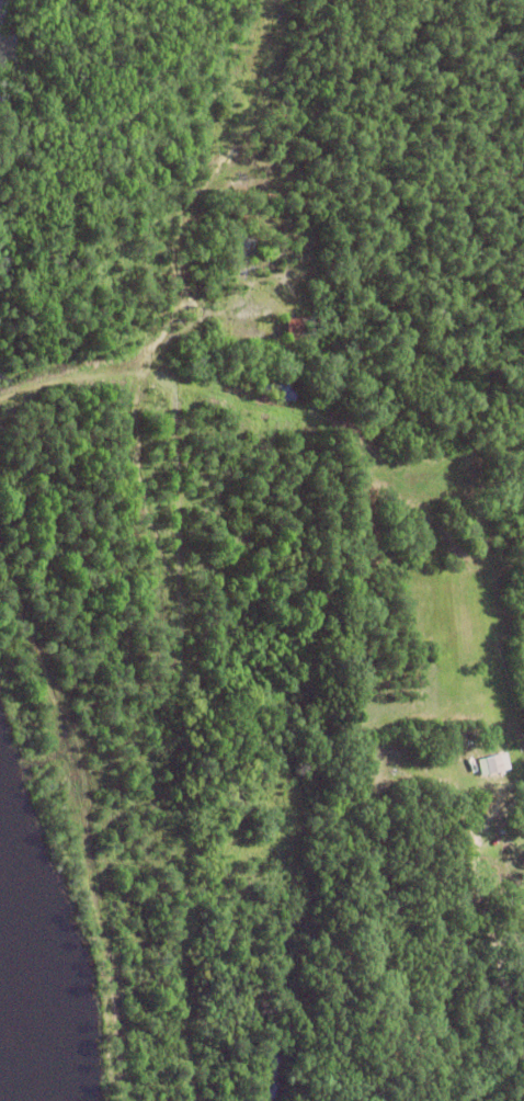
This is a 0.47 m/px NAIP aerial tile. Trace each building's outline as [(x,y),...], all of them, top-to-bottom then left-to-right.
[(321,298),(333,297),(333,310),(321,310),(321,298)] [(284,319),(330,318),(330,337),(285,337),(284,319)] [(476,761),(498,756),(502,772),(480,777),(476,761)]
